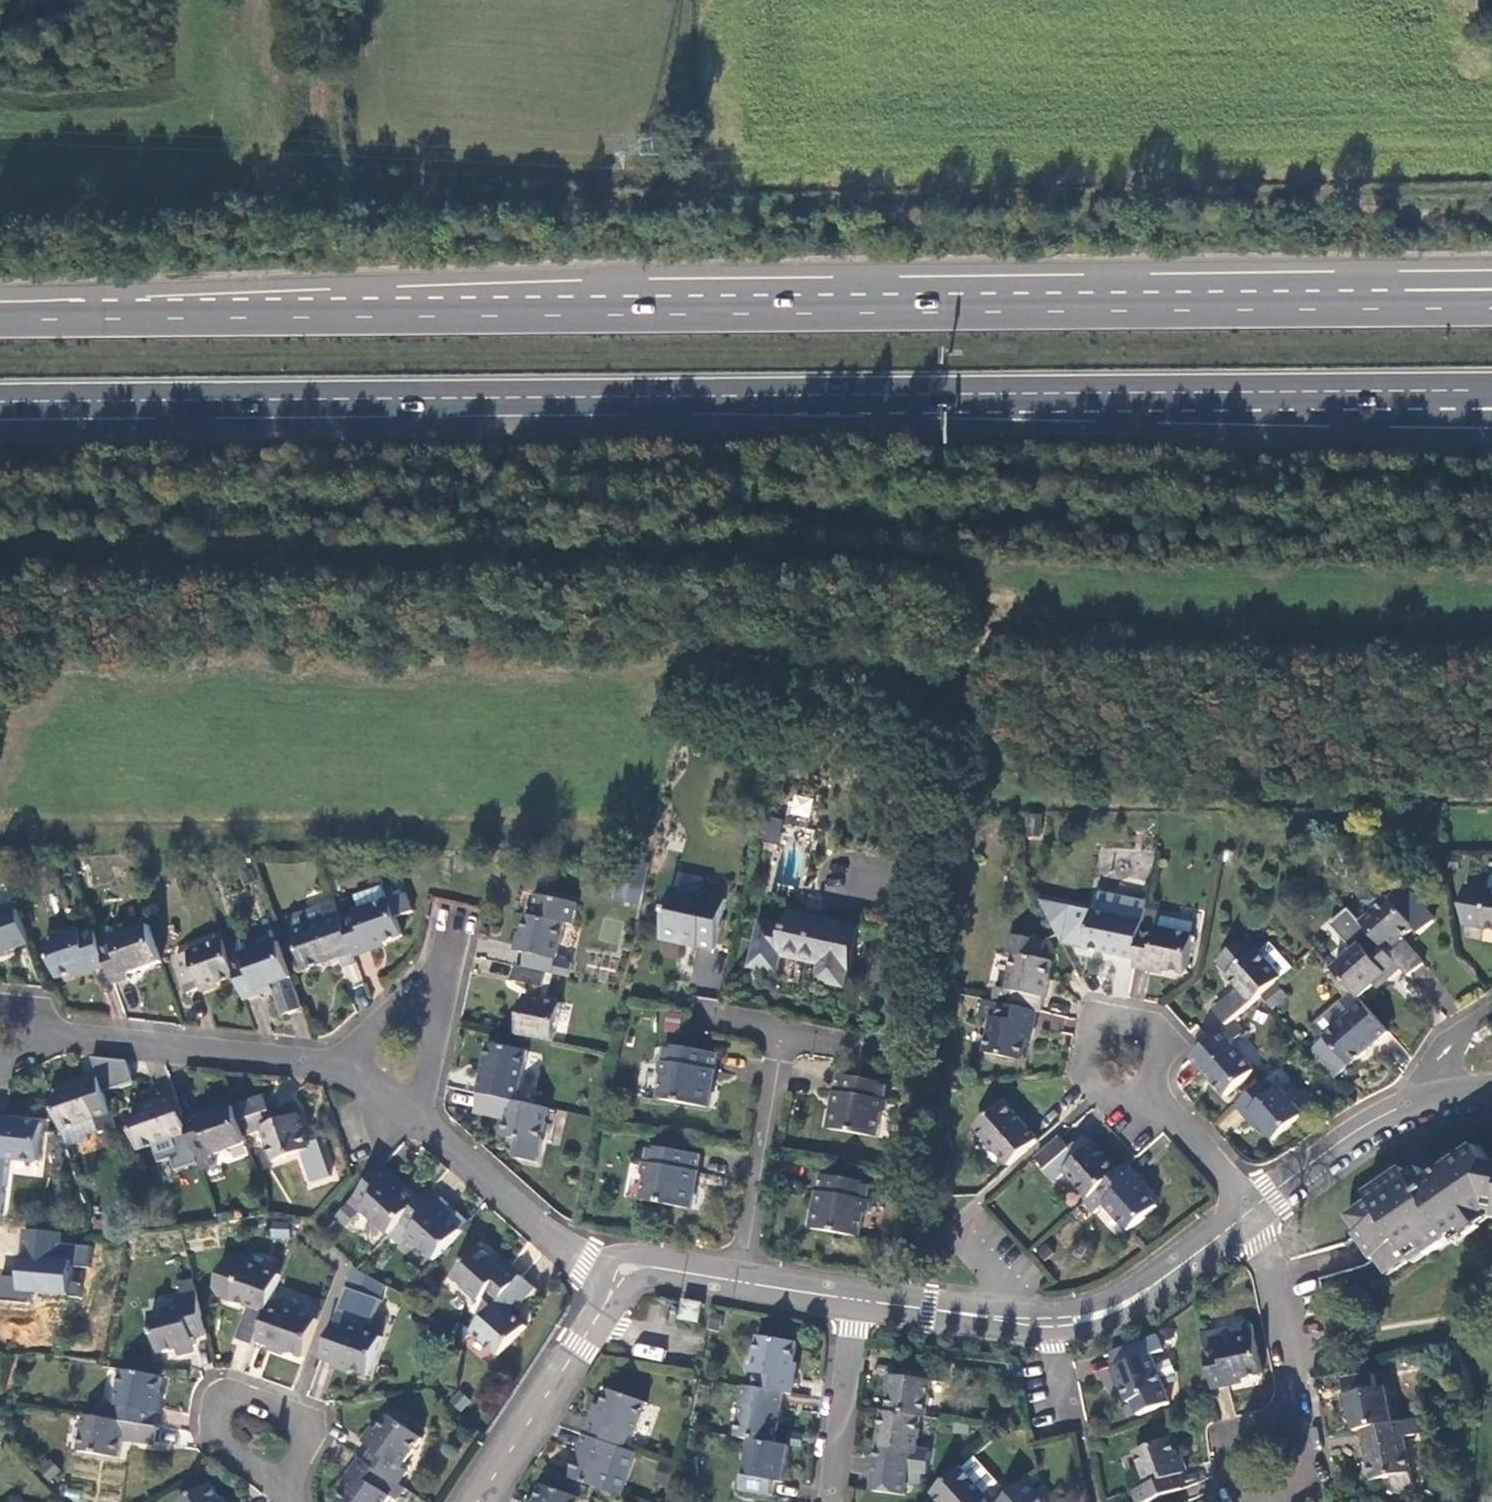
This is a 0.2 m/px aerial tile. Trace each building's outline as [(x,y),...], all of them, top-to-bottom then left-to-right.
[(792,794),(789,814),(809,817),(812,797),(792,794)] [(776,842),(781,819),(767,816),(762,839),(776,842)] [(627,862),(619,901),(640,905),(648,866),(627,862)] [(1490,893),(1489,893),(1484,929),(1491,931),(1491,884),(1490,893)] [(1406,885),(1363,924),(1377,940),(1403,969),(1410,977),(1426,965),(1403,939),(1416,927),(1421,933),(1435,921),(1435,918),(1406,885)] [(696,895),(674,890),(663,939),(683,944),(691,940),(700,942),(699,947),(717,951),(728,901),(711,897),(712,895),(701,892),(696,895)] [(1126,915),(1130,897),(1097,891),(1094,911),(1126,915)] [(13,892),(0,897),(0,955),(31,945),(13,892)] [(522,952),(529,954),(526,968),(553,974),(571,978),(574,963),(559,960),(567,924),(575,925),(579,904),(539,895),(535,917),(530,916),(522,952)] [(1143,928),(1148,900),(1130,897),(1126,915),(1094,911),(1086,949),(1136,959),(1143,928)] [(361,920),(346,925),(357,953),(359,958),(373,954),(372,949),(404,938),(398,922),(414,916),(410,898),(392,905),(391,903),(360,915),(361,920)] [(328,925),(297,935),(309,970),(309,971),(357,953),(346,925),(339,903),(323,908),(328,925)] [(291,920),(297,935),(328,925),(323,908),(291,920)] [(1350,908),(1334,922),(1358,949),(1335,969),(1336,970),(1355,992),(1361,998),(1387,974),(1391,978),(1403,969),(1377,940),(1363,924),(1350,908)] [(861,928),(792,913),(788,927),(763,922),(753,967),(781,973),(784,956),(823,964),(820,981),(848,988),(861,928)] [(104,950),(108,960),(116,983),(131,978),(130,974),(163,962),(151,927),(118,940),(120,945),(104,950)] [(1136,959),(1135,967),(1150,969),(1151,966),(1187,972),(1195,934),(1160,927),(1159,931),(1143,928),(1136,959)] [(104,950),(97,931),(83,935),(81,932),(47,944),(58,974),(91,961),(92,966),(108,960),(104,950)] [(991,1002),(1038,1011),(1043,1012),(1053,961),(1037,957),(1041,939),(1009,933),(1006,952),(1016,954),(1008,988),(994,986),(991,1002)] [(297,935),(281,941),(281,942),(283,945),(294,975),(309,970),(297,935)] [(1263,994),(1283,976),(1260,951),(1259,952),(1247,937),(1220,962),(1244,989),(1218,1011),(1229,1025),(1263,994)] [(228,947),(226,940),(178,958),(192,995),(239,977),(235,967),(228,947)] [(281,942),(247,954),(242,942),(228,947),(235,967),(239,977),(247,1000),(262,995),(260,990),(273,986),(283,1015),(304,1007),(295,980),(294,975),(283,945),(281,942)] [(1111,995),(1128,997),(1132,959),(1114,958),(1111,995)] [(526,968),(519,966),(515,982),(534,985),(549,990),(553,974),(526,968)] [(1355,992),(1336,970),(1329,976),(1345,1000),(1355,992)] [(549,990),(534,985),(532,999),(546,1002),(549,990)] [(1355,992),(1345,1000),(1343,1002),(1353,1015),(1327,1038),(1352,1065),(1391,1031),(1361,998),(1355,992)] [(526,998),(519,1035),(556,1043),(563,1007),(546,1002),(532,999),(526,998)] [(991,1002),(982,1000),(979,1017),(993,1019),(987,1052),(1024,1059),(1032,1025),(1035,1025),(1038,1011),(991,1002)] [(1316,1026),(1327,1038),(1353,1015),(1343,1002),(1316,1026)] [(663,1013),(663,1031),(678,1031),(678,1013),(663,1013)] [(1220,1032),(1205,1046),(1193,1057),(1229,1096),(1256,1072),(1220,1032)] [(492,1046),(481,1095),(518,1103),(528,1053),(492,1046)] [(664,1078),(660,1101),(709,1109),(713,1089),(708,1082),(710,1072),(715,1073),(718,1055),(667,1046),(664,1063),(662,1063),(660,1074),(664,1078)] [(1281,1068),(1239,1105),(1250,1116),(1253,1115),(1277,1141),(1306,1116),(1282,1088),(1291,1079),(1281,1068)] [(829,1131),(878,1140),(882,1118),(887,1115),(889,1103),(887,1103),(890,1086),(839,1077),(835,1096),(841,1097),(839,1106),(833,1111),(829,1131)] [(117,1128),(102,1083),(88,1088),(86,1081),(51,1095),(64,1130),(97,1119),(101,1129),(102,1133),(117,1128)] [(266,1095),(235,1106),(247,1139),(266,1132),(264,1126),(262,1114),(271,1111),(266,1095)] [(540,1164),(552,1110),(518,1103),(481,1095),(477,1114),(510,1121),(507,1138),(512,1139),(510,1151),(522,1160),(540,1164)] [(196,1148),(187,1121),(177,1096),(130,1113),(143,1149),(177,1138),(183,1152),(186,1152),(196,1148)] [(1009,1166),(1038,1141),(1005,1102),(976,1127),(1009,1166)] [(215,1155),(248,1143),(247,1139),(235,1106),(203,1117),(202,1115),(187,1121),(196,1148),(200,1161),(204,1170),(218,1165),(215,1155)] [(275,1123),(271,1111),(262,1114),(264,1126),(275,1123)] [(264,1126),(266,1132),(277,1161),(312,1150),(300,1114),(275,1123),(264,1126)] [(1489,1118),(1409,1175),(1404,1170),(1369,1196),(1373,1201),(1352,1216),(1364,1233),(1360,1236),(1369,1248),(1378,1262),(1381,1260),(1393,1277),(1428,1253),(1432,1258),(1465,1235),(1468,1238),(1491,1222),(1489,1214),(1491,1213),(1491,1123),(1489,1118)] [(0,1119),(0,1157),(41,1162),(45,1125),(0,1119)] [(97,1119),(64,1130),(69,1146),(90,1138),(89,1134),(101,1129),(97,1119)] [(1060,1139),(1036,1159),(1057,1182),(1067,1172),(1090,1198),(1098,1191),(1118,1172),(1084,1135),(1069,1148),(1060,1139)] [(646,1180),(642,1202),(691,1210),(695,1190),(690,1183),(692,1174),(697,1174),(700,1156),(650,1147),(647,1164),(645,1164),(642,1175),(646,1180)] [(200,1161),(196,1148),(186,1152),(191,1165),(200,1161)] [(1137,1177),(1127,1165),(1118,1172),(1098,1191),(1109,1202),(1107,1204),(1130,1230),(1158,1205),(1135,1181),(1137,1177)] [(392,1236),(403,1223),(419,1205),(392,1182),(396,1177),(386,1167),(359,1198),(369,1207),(365,1212),(392,1236)] [(811,1232),(861,1240),(865,1218),(869,1215),(871,1203),(869,1203),(872,1186),(821,1177),(818,1196),(823,1197),(822,1206),(815,1211),(811,1232)] [(431,1193),(419,1205),(403,1223),(414,1232),(410,1238),(438,1263),(464,1231),(450,1219),(439,1209),(444,1204),(431,1193)] [(369,1207),(359,1198),(340,1219),(351,1229),(365,1212),(369,1207)] [(455,1214),(444,1204),(439,1209),(450,1219),(455,1214)] [(288,1240),(290,1224),(271,1222),(269,1238),(288,1240)] [(61,1231),(19,1227),(14,1275),(0,1274),(0,1298),(32,1301),(33,1293),(78,1297),(81,1267),(89,1267),(91,1244),(60,1241),(61,1231)] [(498,1306),(523,1277),(513,1268),(511,1272),(483,1248),(456,1279),(483,1303),(487,1298),(498,1306)] [(274,1303),(284,1275),(236,1258),(229,1262),(219,1289),(223,1296),(260,1309),(257,1315),(252,1313),(242,1340),(258,1346),(260,1341),(274,1303)] [(498,1306),(475,1333),(503,1358),(528,1330),(516,1315),(537,1290),(523,1277),(498,1306)] [(193,1336),(209,1332),(195,1279),(180,1284),(182,1298),(184,1297),(186,1304),(151,1313),(160,1350),(194,1342),(193,1336)] [(260,1341),(309,1358),(322,1319),(274,1303),(260,1341)] [(705,1305),(689,1303),(686,1319),(703,1321),(705,1305)] [(370,1332),(374,1322),(359,1317),(361,1311),(343,1305),(337,1320),(324,1359),(371,1375),(385,1338),(370,1332)] [(1202,1335),(1214,1390),(1228,1387),(1228,1383),(1263,1376),(1252,1324),(1247,1321),(1234,1324),(1232,1329),(1202,1335)] [(789,1394),(796,1395),(799,1380),(795,1379),(801,1343),(763,1337),(756,1373),(759,1374),(756,1388),(789,1394)] [(1160,1337),(1131,1346),(1113,1354),(1132,1403),(1135,1402),(1141,1414),(1172,1402),(1154,1354),(1165,1349),(1160,1337)] [(888,1413),(924,1418),(928,1418),(933,1384),(944,1384),(947,1369),(904,1363),(902,1379),(894,1379),(888,1413)] [(154,1376),(117,1369),(110,1418),(147,1424),(154,1376)] [(1366,1431),(1396,1424),(1389,1389),(1381,1390),(1378,1377),(1349,1383),(1359,1432),(1366,1431)] [(740,1438),(756,1440),(780,1445),(789,1394),(756,1388),(749,1387),(740,1438)] [(1224,1419),(1236,1416),(1228,1389),(1217,1393),(1224,1419)] [(595,1423),(590,1437),(624,1449),(627,1449),(632,1435),(639,1437),(649,1405),(613,1391),(601,1425),(595,1423)] [(888,1413),(885,1412),(877,1476),(909,1480),(911,1467),(915,1467),(924,1418),(888,1413)] [(110,1418),(81,1414),(75,1448),(115,1455),(118,1437),(150,1443),(152,1425),(147,1424),(110,1418)] [(379,1449),(369,1462),(402,1484),(411,1472),(407,1468),(427,1439),(395,1417),(374,1446),(379,1449)] [(1421,1436),(1418,1420),(1396,1424),(1366,1431),(1376,1481),(1392,1478),(1396,1496),(1414,1491),(1411,1473),(1414,1473),(1407,1439),(1421,1436)] [(575,1479),(608,1492),(624,1449),(590,1437),(575,1479)] [(1180,1475),(1187,1473),(1174,1438),(1138,1452),(1151,1486),(1136,1491),(1140,1501),(1151,1501),(1185,1489),(1180,1475)] [(786,1482),(793,1447),(780,1445),(756,1440),(746,1491),(775,1497),(778,1483),(786,1482)] [(608,1492),(621,1496),(636,1453),(627,1449),(624,1449),(608,1492)] [(976,1458),(935,1494),(942,1501),(1005,1501),(1010,1497),(976,1458)] [(365,1459),(356,1471),(362,1474),(343,1501),(391,1501),(395,1496),(402,1500),(411,1489),(402,1484),(369,1462),(365,1459)] [(1028,1482),(1010,1497),(1005,1501),(1046,1501),(1028,1482)] [(212,1484),(182,1501),(222,1501),(212,1484)] [(581,1498),(543,1484),(537,1501),(580,1501),(581,1498)]
